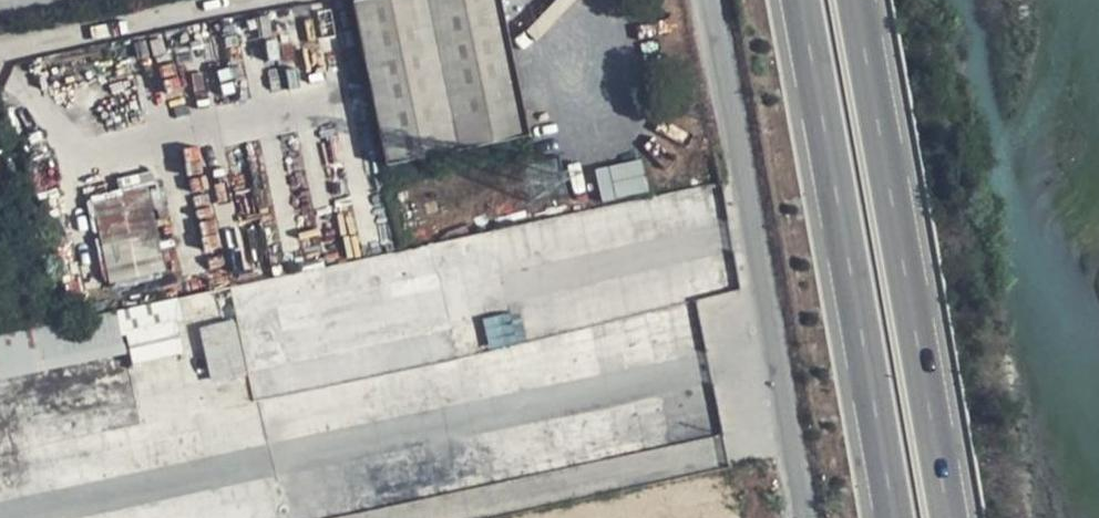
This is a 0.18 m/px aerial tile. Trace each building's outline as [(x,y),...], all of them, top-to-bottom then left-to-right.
[(354,2),(388,165),(528,137),(499,0),(366,0),(354,2)] [(650,190),(645,159),(598,166),(603,197),(650,190)] [(154,180),(91,192),(108,283),(171,271),(154,180)] [(498,262),(492,233),(434,246),(440,274),(498,262)] [(440,274),(434,246),(231,290),(251,383),(245,385),(249,404),(458,360),(449,317),(442,285),(440,274)] [(462,314),(456,282),(442,285),(449,317),(462,314)] [(45,414),(51,443),(141,425),(117,314),(0,338),(0,424),(45,414)] [(245,376),(233,322),(209,327),(214,355),(211,356),(217,382),(245,376)] [(184,357),(177,325),(127,335),(134,368),(184,357)]
